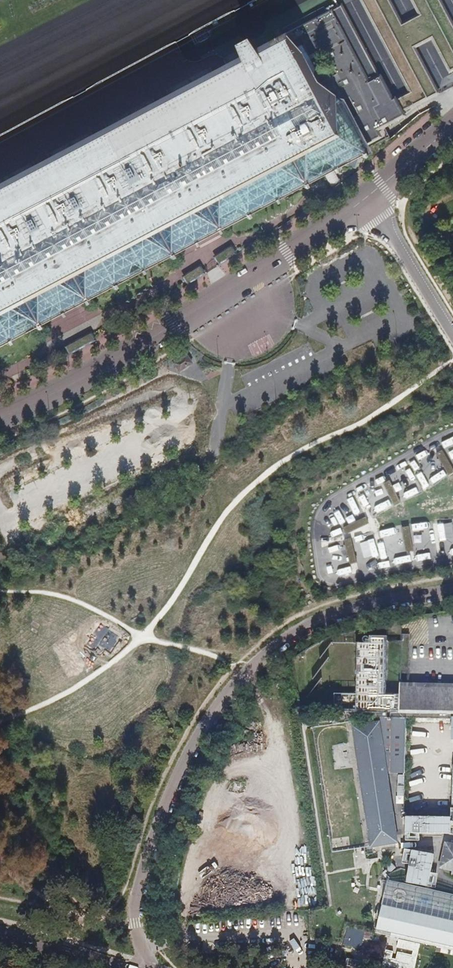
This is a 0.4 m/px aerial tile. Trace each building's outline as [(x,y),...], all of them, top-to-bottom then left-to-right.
[(336,167),(360,154),(357,150),(381,137),(376,130),(404,115),(402,110),(435,92),(411,46),(433,35),(450,69),(452,68),(452,31),(437,0),(414,0),(423,15),(399,28),(384,0),(362,0),(411,92),(391,102),(378,77),(375,76),(339,8),(286,36),(298,57),(257,80),(306,174),(333,160),(336,167)] [(120,264),(169,238),(171,243),(176,242),(177,243),(211,224),(210,223),(214,221),(211,217),(285,177),(286,178),(289,177),(290,178),(302,172),(238,49),(222,57),(235,81),(221,88),(212,72),(168,95),(177,111),(163,119),(155,102),(107,127),(115,144),(101,151),(93,135),(48,158),(57,174),(44,182),(35,165),(0,183),(0,328),(120,264)] [(226,252),(230,257),(253,243),(250,237),(226,252)] [(167,289),(171,295),(182,288),(194,280),(190,274),(167,289)] [(93,335),(66,350),(70,357),(97,342),(93,335)] [(174,363),(180,371),(192,363),(187,354),(183,356),(182,354),(175,359),(175,361),(174,363)] [(436,454),(448,475),(452,473),(452,469),(442,450),(436,454)] [(390,480),(383,484),(394,506),(401,503),(390,480)] [(355,500),(342,507),(349,519),(362,513),(355,500)] [(366,517),(343,527),(346,534),(369,524),(366,517)] [(328,538),(342,534),(338,520),(324,524),(328,538)] [(355,551),(374,547),(372,534),(353,537),(355,551)] [(351,538),(343,540),(349,565),(357,563),(351,538)] [(376,550),(362,554),(366,568),(380,564),(376,550)] [(452,712),(452,686),(402,684),(399,711),(452,712)] [(404,813),(449,814),(451,729),(441,729),(441,718),(410,717),(410,728),(406,728),(406,717),(392,717),(390,796),(404,796),(404,813)] [(353,727),(372,847),(397,843),(380,723),(353,727)] [(403,842),(419,842),(419,835),(449,836),(449,818),(404,817),(403,842)] [(452,871),(452,847),(446,845),(441,868),(452,871)] [(383,905),(376,932),(452,949),(452,921),(383,905)]
